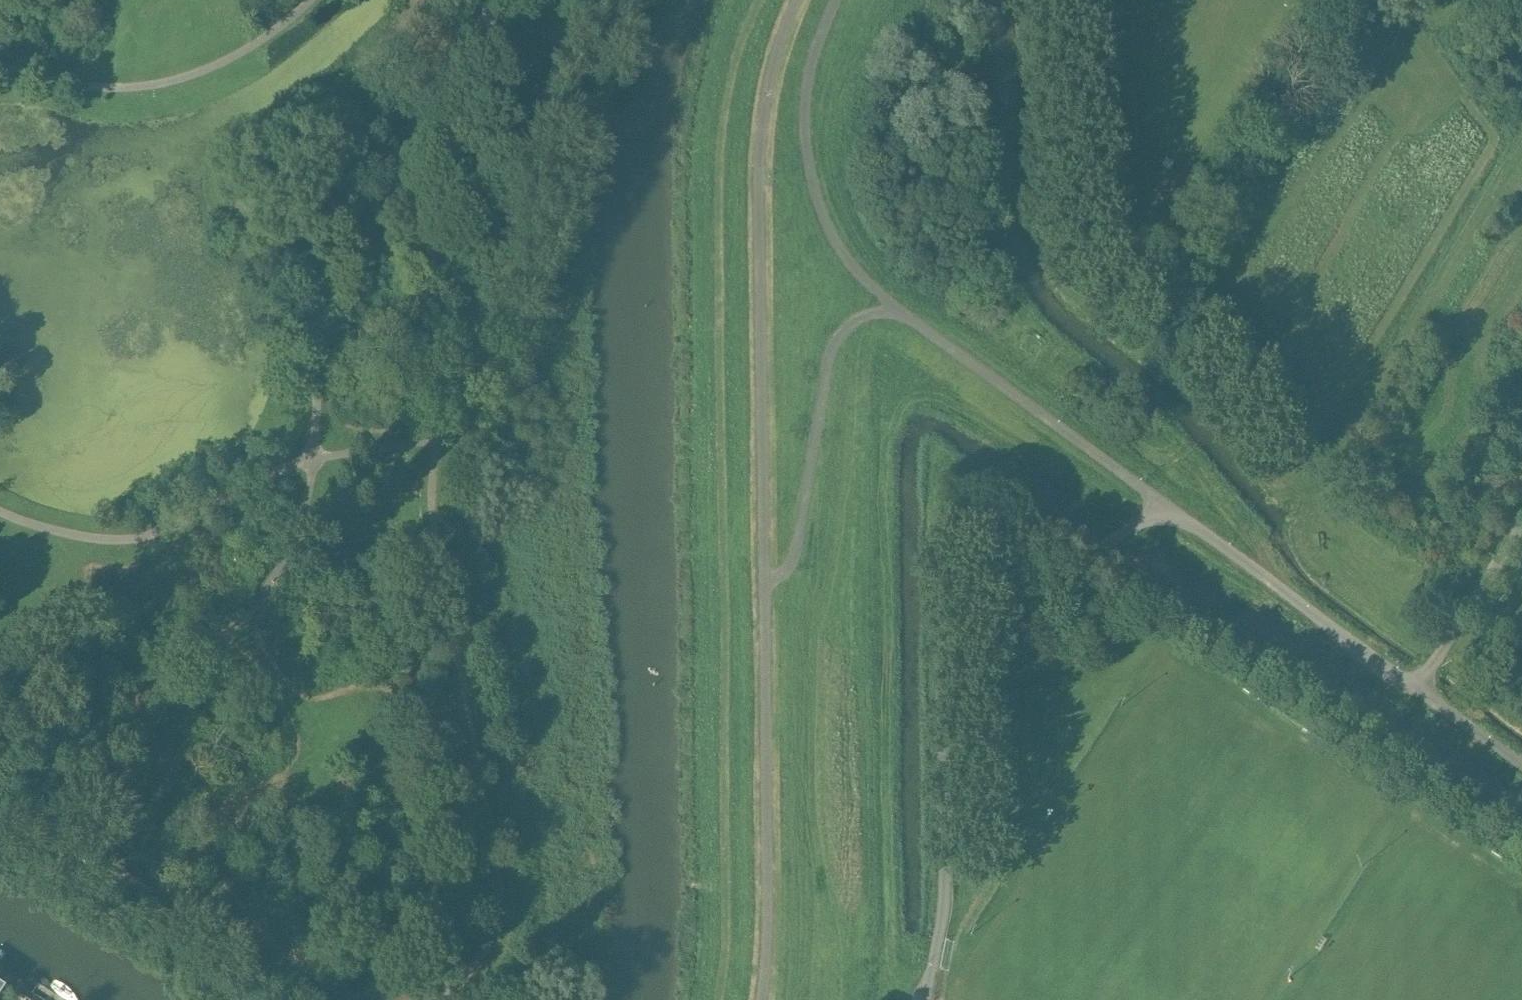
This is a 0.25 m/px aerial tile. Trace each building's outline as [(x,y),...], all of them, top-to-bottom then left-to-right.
[(1498,22),(1488,15),(1483,22),(1493,29),(1498,22)]
